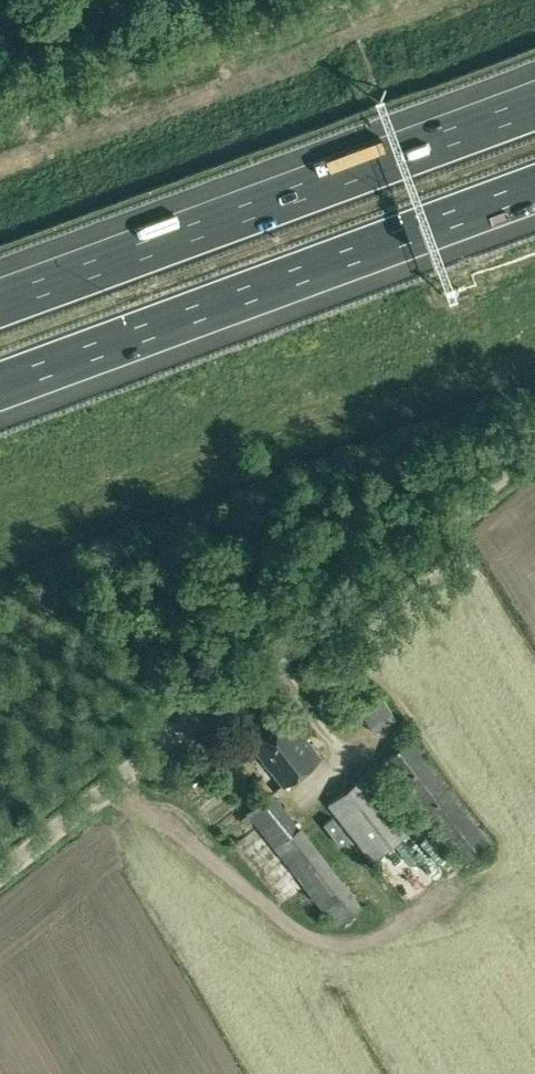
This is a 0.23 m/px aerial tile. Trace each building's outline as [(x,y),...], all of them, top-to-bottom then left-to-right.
[(383,698),(361,713),(374,733),(396,717),(383,698)] [(284,784),(320,757),(288,715),(252,743),(284,784)] [(367,772),(327,804),(371,861),(412,830),(367,772)] [(272,791),(245,812),(246,813),(256,826),(336,928),(363,906),(300,825),(299,827),(272,791)]
